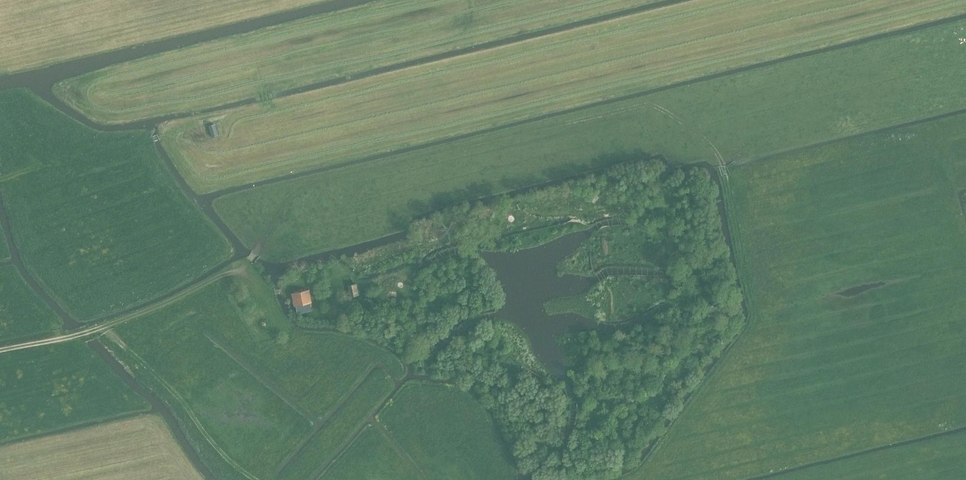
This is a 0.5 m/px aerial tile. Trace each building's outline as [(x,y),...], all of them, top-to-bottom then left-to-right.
[(205,126),(214,155),(226,153),(218,123),(205,126)] [(314,196),(299,200),(302,213),(318,208),(314,196)] [(356,283),(347,284),(350,296),(351,296),(358,294),(356,283)] [(294,306),(311,303),(308,290),(291,294),(294,306)]
